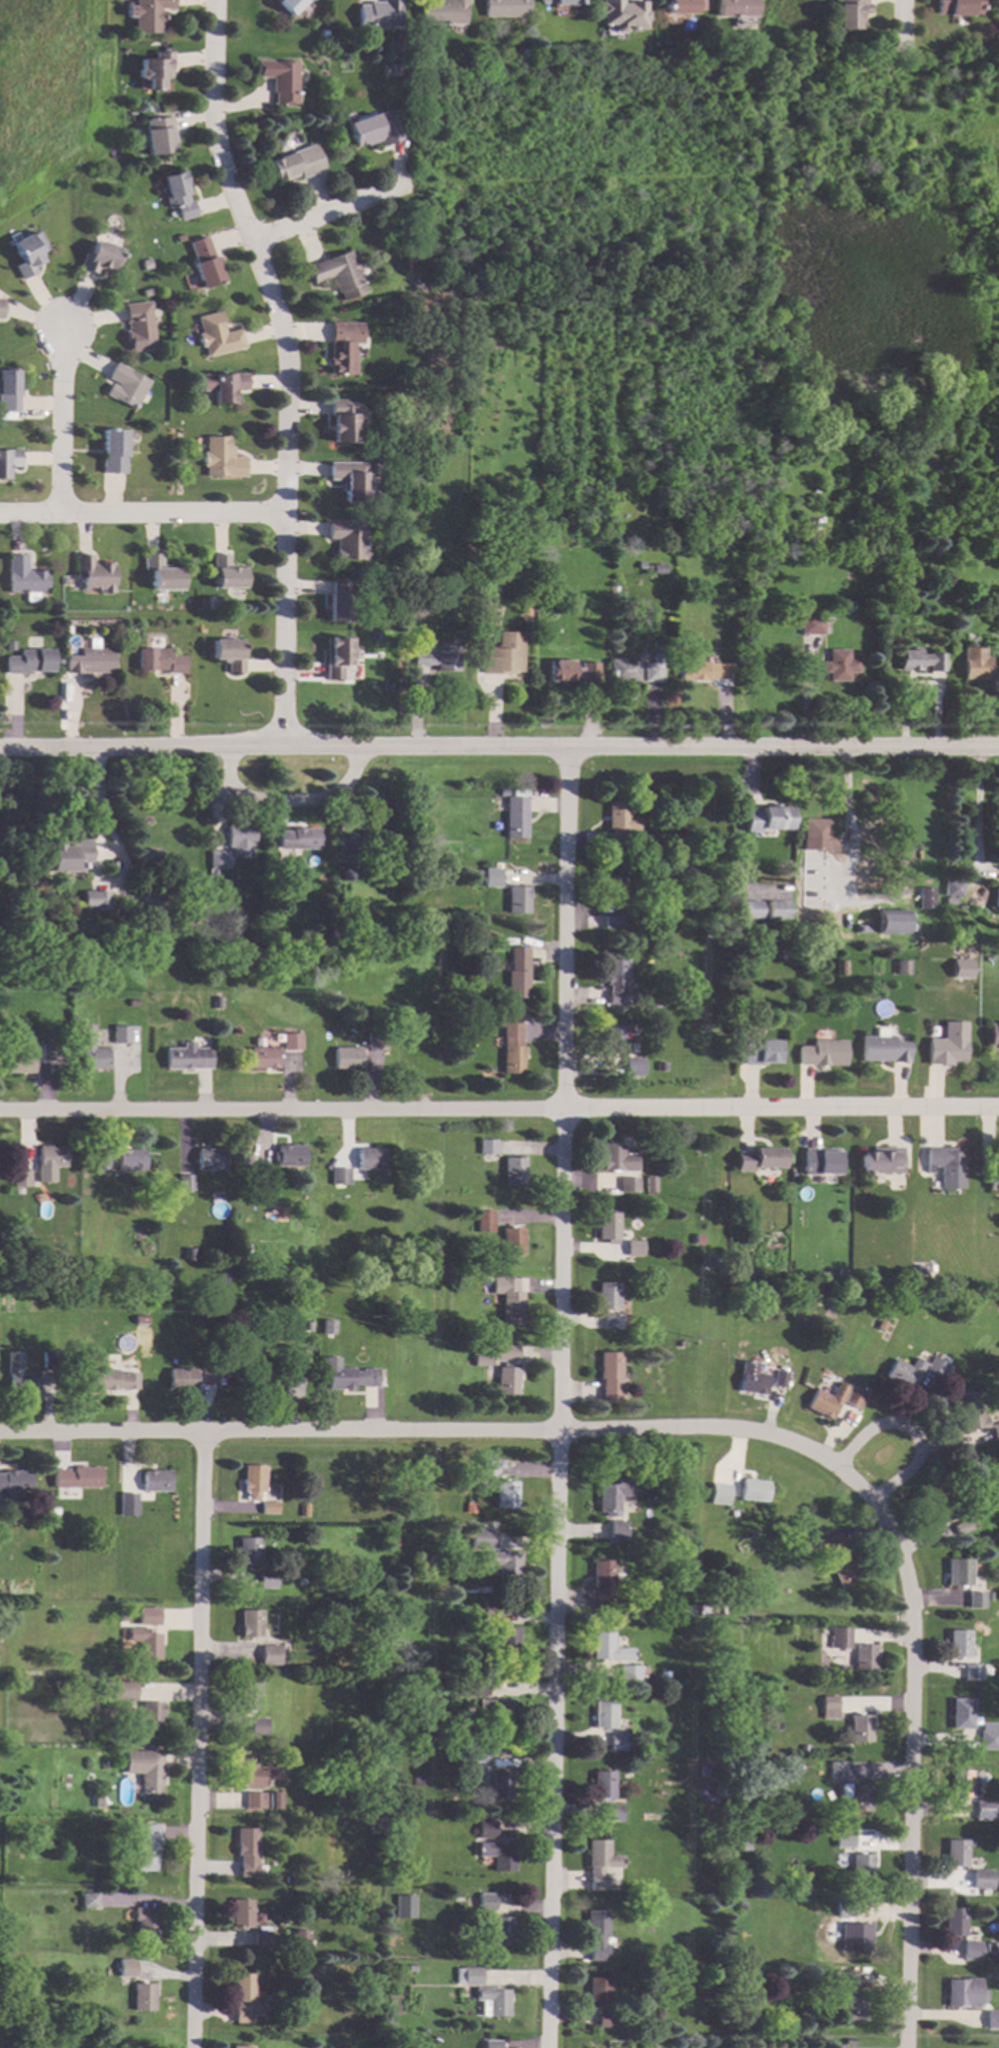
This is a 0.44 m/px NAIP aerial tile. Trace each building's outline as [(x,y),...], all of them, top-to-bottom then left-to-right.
[(134,34),(134,0),(172,0),(172,6),(172,9),(160,9),(160,11),(162,11),(162,25),(159,25),(159,34),(134,34)] [(288,18),(272,0),(307,0),(288,18)] [(380,2),(380,0),(398,0),(397,27),(366,27),(366,29),(356,29),(357,5),(367,5),(367,2),(380,2)] [(419,24),(418,0),(447,0),(467,0),(467,4),(462,4),(463,25),(419,24)] [(482,17),(482,0),(526,0),(526,17),(482,17)] [(600,3),(600,0),(620,0),(620,4),(626,4),(626,1),(640,1),(642,1),(643,1),(643,12),(645,12),(645,21),(643,21),(643,29),(625,29),(625,31),(622,33),(614,33),(612,31),(612,25),(601,25),(601,14),(598,14),(599,3),(600,3)] [(659,10),(659,0),(703,0),(702,11),(693,10),(693,16),(685,15),(684,17),(678,17),(676,15),(663,14),(663,10),(659,10)] [(718,17),(718,0),(756,0),(756,2),(756,16),(718,17)] [(836,30),(836,0),(866,0),(866,4),(870,4),(870,15),(861,15),(861,30),(847,30),(836,30)] [(936,14),(936,0),(982,0),(982,15),(936,14)] [(172,54),(172,67),(172,69),(169,69),(169,78),(163,78),(163,89),(147,89),(147,79),(140,80),(138,77),(138,70),(140,69),(141,61),(155,61),(156,53),(172,53),(172,54)] [(272,61),(297,62),(296,94),(298,94),(298,104),(274,104),(274,93),(272,93),(272,78),(259,78),(259,75),(256,75),(256,60),(272,60),(272,61)] [(400,76),(391,76),(391,65),(399,64),(400,76)] [(401,139),(388,144),(380,146),(378,141),(365,146),(365,143),(354,147),(346,124),(391,109),(401,139)] [(174,143),(172,143),(173,153),(150,155),(147,156),(144,121),(162,119),(171,118),(174,143)] [(323,170),(301,179),(300,179),(298,174),(284,180),(283,177),(274,181),(267,162),(313,144),(323,170)] [(190,192),(187,193),(189,201),(193,200),(193,202),(196,215),(196,217),(179,221),(176,207),(166,209),(164,197),(166,197),(161,177),(185,171),(190,192)] [(47,248),(40,252),(45,262),(34,268),(36,272),(35,273),(23,280),(22,280),(14,266),(22,261),(12,243),(29,234),(30,236),(38,232),(47,248)] [(206,237),(213,257),(222,282),(200,289),(192,265),(195,264),(188,243),(190,242),(206,237)] [(121,250),(113,274),(97,269),(96,274),(94,274),(81,269),(79,269),(84,254),(84,253),(89,254),(94,241),(121,250)] [(353,260),(357,258),(361,269),(357,270),(365,293),(342,301),(338,292),(335,293),(330,278),(310,285),(304,266),(306,265),(324,259),(350,250),(353,260)] [(152,269),(143,271),(141,261),(150,259),(152,269)] [(425,286),(420,292),(411,284),(415,278),(425,286)] [(150,303),(155,349),(136,351),(130,352),(129,344),(126,344),(124,332),(127,331),(126,324),(125,324),(125,321),(123,308),(123,305),(150,302),(150,303)] [(224,332),(240,328),(241,332),(244,344),(244,348),(206,357),(204,347),(199,348),(196,334),(200,333),(196,317),(220,312),(224,332)] [(362,344),(352,344),(352,351),(355,351),(355,375),(330,375),(330,367),(328,367),(328,358),(330,358),(330,342),(331,324),(331,323),(362,323),(362,344)] [(150,381),(134,410),(106,394),(112,384),(117,386),(118,384),(108,378),(108,377),(115,364),(116,362),(150,381)] [(3,412),(0,412),(0,370),(18,371),(17,393),(19,394),(19,397),(19,412),(3,412)] [(246,376),(247,389),(247,390),(235,390),(236,403),(213,403),(213,374),(246,374),(246,376)] [(349,414),(355,414),(356,442),(334,442),(333,416),(330,417),(330,414),(330,403),(330,400),(348,399),(349,414)] [(126,474),(124,474),(103,474),(103,431),(126,431),(126,474)] [(230,447),(234,447),(234,458),(246,458),(246,461),(246,474),(246,476),(207,477),(207,467),(203,467),(203,453),(206,452),(206,437),(229,437),(230,447)] [(9,480),(0,480),(0,450),(20,451),(20,452),(20,465),(20,467),(10,467),(9,480)] [(365,474),(365,497),(365,499),(365,502),(347,502),(344,502),(344,499),(344,491),(341,491),(341,480),(329,480),(329,476),(329,465),(329,463),(364,463),(365,463),(365,474)] [(352,523),(352,529),(366,530),(365,547),(367,547),(367,561),(335,559),(336,550),(337,539),(327,539),(327,536),(328,523),(328,522),(352,523)] [(823,549),(813,549),(813,531),(823,530),(823,549)] [(161,568),(182,568),(182,588),(182,590),(152,590),(152,570),(144,570),(144,554),(147,554),(158,554),(161,554),(161,568)] [(27,571),(47,571),(46,593),(38,592),(38,602),(26,602),(26,593),(7,593),(8,555),(11,555),(24,555),(27,555),(27,571)] [(93,564),(104,564),(104,563),(113,563),(113,590),(113,593),(101,593),(101,591),(83,591),(83,578),(77,578),(77,576),(77,555),(78,555),(90,555),(93,555),(93,564)] [(230,569),(244,568),(244,587),(216,588),(216,570),(214,570),(213,555),(215,555),(227,555),(229,555),(230,569)] [(665,565),(664,574),(639,573),(639,564),(665,565)] [(349,580),(352,581),(351,594),(350,622),(349,622),(330,621),(331,594),(332,594),(332,581),(332,580),(349,580)] [(429,603),(429,613),(417,612),(418,603),(429,603)] [(824,635),(823,635),(820,635),(802,635),(802,617),(823,617),(824,617),(824,635)] [(523,633),(522,673),(511,673),(511,676),(503,676),(483,675),(484,661),(487,661),(487,659),(488,648),(499,648),(499,632),(523,633)] [(350,665),(343,665),(342,677),(342,680),(325,680),(326,677),(326,666),(326,638),(349,638),(351,638),(350,665)] [(460,639),(460,672),(437,672),(437,665),(432,665),(416,665),(414,664),(415,651),(430,651),(430,654),(437,655),(438,639),(460,639)] [(241,659),(243,658),(243,659),(243,672),(243,673),(228,673),(228,663),(223,662),(223,659),(213,658),(213,640),(241,640),(241,659)] [(921,648),(921,655),(930,655),(930,653),(946,654),(946,673),(944,673),(931,672),(929,672),(930,666),(921,665),(921,672),(899,671),(900,650),(911,650),(911,648),(921,648)] [(996,658),(998,658),(998,676),(997,676),(995,676),(995,671),(989,671),(989,679),(962,679),(962,648),(984,648),(984,658),(990,658),(990,664),(996,664),(996,658)] [(52,672),(23,671),(23,674),(22,674),(6,674),(6,673),(6,656),(21,657),(21,649),(53,650),(52,672)] [(112,673),(82,673),(82,674),(81,674),(67,674),(65,674),(65,656),(80,656),(80,649),(112,649),(112,673)] [(170,655),(185,656),(184,674),(183,674),(170,674),(168,674),(168,670),(138,670),(138,649),(170,650),(170,655)] [(850,660),(859,660),(859,674),(850,674),(850,680),(850,682),(829,682),(829,679),(829,673),(822,673),(822,662),(829,662),(829,650),(850,650),(850,660)] [(664,682),(661,682),(648,682),(644,682),(644,664),(652,663),(652,653),(662,653),(664,653),(664,682)] [(574,668),(582,668),(582,662),(600,663),(599,682),(583,681),(582,681),(582,679),(575,679),(575,683),(550,683),(550,660),(575,660),(574,668)] [(638,682),(610,682),(610,660),(628,660),(638,660),(638,682)] [(707,664),(729,665),(729,680),(715,680),(707,680),(707,681),(680,681),(680,662),(707,662),(707,664)] [(508,796),(507,796),(500,796),(500,788),(508,788),(508,796)] [(527,812),(527,839),(508,839),(506,838),(506,798),(507,798),(527,798),(527,812)] [(628,818),(638,819),(638,831),(627,831),(626,851),(610,850),(610,832),(610,829),(607,829),(607,802),(628,802),(628,818)] [(780,807),(790,808),(790,831),(745,830),(745,811),(760,811),(760,807),(761,807),(772,807),(772,805),(780,805),(780,807)] [(828,821),(828,834),(835,834),(835,841),(838,842),(837,850),(825,850),(825,852),(824,852),(804,851),(801,851),(802,820),(828,821)] [(255,846),(252,846),(252,858),(232,858),(232,848),(227,848),(227,825),(255,825),(255,846)] [(392,850),(361,850),(361,826),(392,826),(392,850)] [(319,850),(278,849),(279,840),(279,831),(287,831),(292,831),(293,828),(320,828),(319,850)] [(355,851),(354,851),(354,862),(339,861),(339,851),(338,851),(338,833),(340,833),(355,833),(355,851)] [(79,839),(79,842),(86,842),(86,855),(88,855),(88,860),(86,860),(86,866),(68,865),(68,861),(57,861),(57,839),(69,839),(69,838),(79,839)] [(159,866),(138,866),(138,850),(159,850),(159,866)] [(229,869),(217,869),(217,879),(210,879),(210,851),(211,851),(223,851),(229,851),(229,869)] [(115,871),(108,871),(108,868),(107,864),(107,862),(115,862),(115,871)] [(512,867),(512,881),(506,881),(493,881),(493,864),(512,864),(512,867)] [(354,869),(353,881),(342,881),(343,868),(354,869)] [(502,869),(479,869),(479,877),(484,877),(484,887),(502,887),(502,869)] [(623,903),(602,903),(603,876),(624,876),(623,903)] [(962,881),(962,882),(961,895),(961,897),(954,897),(945,896),(946,880),(962,881)] [(530,887),(531,887),(530,900),(529,899),(529,914),(508,914),(509,887),(530,887)] [(935,910),(919,910),(919,888),(935,888),(935,910)] [(109,893),(110,893),(110,910),(93,910),(93,907),(85,907),(84,892),(87,892),(109,892),(109,893)] [(761,918),(761,920),(740,920),(740,902),(740,901),(761,901),(761,918)] [(788,905),(788,920),(767,920),(767,919),(767,902),(788,902),(788,905)] [(907,910),(906,936),(877,934),(878,909),(907,910)] [(623,932),(603,932),(603,930),(603,916),(620,916),(623,916),(623,932)] [(864,925),(863,934),(855,934),(856,924),(864,925)] [(529,962),(528,999),(506,999),(507,971),(510,971),(511,948),(529,948),(529,962)] [(626,986),(623,986),(623,992),(625,992),(625,1004),(607,1004),(607,992),(608,992),(609,986),(609,985),(605,985),(605,959),(626,959),(626,986)] [(908,975),(896,975),(897,960),(909,961),(908,975)] [(848,961),(847,975),(837,975),(837,961),(848,961)] [(694,992),(693,1002),(684,1001),(685,992),(694,992)] [(223,1008),(214,1008),(214,998),(223,998),(223,1008)] [(138,999),(138,1007),(128,1006),(129,999),(138,999)] [(504,1023),(521,1023),(521,1024),(521,1043),(521,1047),(523,1047),(523,1060),(522,1060),(522,1074),(502,1073),(503,1027),(497,1027),(498,1020),(504,1020),(504,1023)] [(966,1062),(952,1062),(952,1065),(943,1065),(928,1064),(927,1064),(928,1039),(943,1039),(944,1022),(966,1022),(966,1062)] [(988,1024),(998,1024),(998,1050),(998,1048),(987,1047),(988,1024)] [(94,1049),(109,1048),(109,1069),(81,1069),(81,1025),(94,1025),(94,1049)] [(131,1028),(131,1045),(113,1045),(113,1044),(113,1028),(131,1027),(131,1028)] [(624,1054),(604,1053),(604,1027),(625,1027),(624,1054)] [(301,1050),(282,1051),(282,1046),(282,1034),(301,1034),(301,1050)] [(386,1051),(383,1051),(367,1051),(367,1048),(367,1034),(386,1034),(386,1051)] [(894,1042),(909,1042),(909,1061),(907,1061),(892,1061),(861,1060),(861,1036),(894,1037),(894,1042)] [(759,1039),(759,1040),(779,1041),(779,1062),(766,1062),(766,1065),(765,1065),(743,1065),(743,1064),(744,1039),(759,1039)] [(846,1041),(845,1066),(813,1065),(800,1065),(799,1065),(800,1046),(813,1047),(814,1040),(846,1041)] [(195,1048),(211,1048),(211,1069),(210,1069),(197,1069),(166,1069),(166,1048),(183,1048),(183,1042),(195,1042),(195,1048)] [(58,1058),(58,1061),(43,1061),(42,1061),(42,1045),(58,1045),(58,1058)] [(277,1069),(250,1069),(250,1048),(277,1047),(277,1069)] [(360,1069),(334,1069),(333,1048),(360,1048),(360,1069)] [(34,1074),(7,1074),(7,1052),(34,1052),(34,1074)] [(626,1058),(643,1059),(642,1076),(625,1076),(624,1076),(624,1058),(626,1058)] [(668,1064),(667,1072),(656,1071),(657,1063),(668,1064)] [(495,1141),(497,1141),(496,1154),(496,1155),(479,1154),(480,1140),(495,1141)] [(623,1144),(623,1154),(637,1154),(636,1171),(602,1171),(602,1144),(623,1144)] [(65,1168),(39,1168),(39,1146),(65,1146),(65,1168)] [(303,1167),(276,1166),(277,1159),(274,1159),(274,1155),(276,1155),(276,1146),(303,1146),(303,1167)] [(902,1169),(902,1175),(861,1174),(861,1152),(871,1152),(871,1147),(887,1148),(902,1148),(902,1169)] [(783,1148),(782,1167),(782,1169),(755,1168),(755,1172),(737,1172),(737,1170),(737,1152),(739,1152),(754,1152),(754,1148),(783,1148)] [(955,1153),(964,1153),(963,1159),(963,1189),(940,1189),(940,1167),(930,1166),(926,1166),(927,1148),(943,1148),(953,1148),(955,1148),(955,1153)] [(383,1169),(356,1170),(356,1149),(383,1149),(383,1169)] [(805,1149),(820,1149),(820,1151),(839,1152),(839,1175),(819,1174),(819,1175),(803,1175),(804,1149),(805,1149)] [(144,1171),(118,1171),(118,1150),(144,1150),(144,1171)] [(224,1171),(197,1171),(197,1150),(224,1150),(224,1171)] [(109,1170),(94,1170),(94,1155),(95,1155),(107,1155),(109,1155),(109,1170)] [(525,1185),(504,1184),(504,1158),(525,1158),(525,1185)] [(268,1168),(268,1184),(249,1183),(249,1165),(268,1165),(268,1168)] [(348,1172),(348,1185),(330,1185),(330,1168),(348,1169),(348,1172)] [(30,1187),(13,1187),(13,1171),(15,1171),(27,1171),(30,1171),(30,1187)] [(988,1172),(998,1172),(998,1190),(988,1190),(988,1172)] [(193,1191),(178,1191),(178,1175),(179,1175),(192,1175),(193,1175),(193,1191)] [(288,1177),(290,1180),(288,1183),(284,1184),(281,1182),(280,1179),(282,1176),(285,1175),(288,1177)] [(655,1177),(655,1192),(645,1192),(645,1177),(655,1177)] [(638,1192),(621,1192),(619,1192),(619,1178),(638,1178),(638,1192)] [(470,1194),(462,1194),(462,1186),(470,1186),(470,1194)] [(494,1226),(494,1233),(477,1233),(477,1212),(492,1211),(494,1211),(494,1226)] [(618,1214),(618,1240),(597,1239),(597,1228),(598,1228),(598,1213),(618,1214)] [(524,1255),(503,1255),(503,1229),(523,1228),(524,1255)] [(702,1245),(694,1245),(694,1235),(702,1235),(702,1245)] [(641,1242),(641,1257),(632,1256),(625,1256),(626,1243),(626,1241),(641,1242)] [(194,1261),(184,1260),(185,1249),(194,1249),(194,1261)] [(928,1266),(927,1278),(916,1277),(917,1265),(928,1266)] [(847,1270),(846,1279),(837,1278),(838,1269),(847,1270)] [(867,1270),(866,1281),(858,1280),(858,1270),(867,1270)] [(502,1279),(518,1279),(518,1280),(517,1293),(523,1293),(523,1294),(523,1325),(503,1325),(502,1325),(502,1294),(492,1294),(492,1277),(501,1278),(502,1278),(502,1279)] [(617,1310),(596,1309),(597,1283),(617,1283),(617,1310)] [(619,1329),(618,1329),(601,1329),(602,1314),(606,1314),(620,1315),(619,1329)] [(147,1325),(135,1325),(135,1316),(147,1316),(147,1325)] [(334,1321),(333,1336),(320,1335),(322,1320),(334,1321)] [(888,1324),(884,1332),(877,1328),(880,1321),(888,1324)] [(311,1332),(300,1332),(300,1323),(311,1323),(311,1332)] [(518,1346),(517,1362),(516,1362),(512,1362),(512,1367),(518,1368),(518,1395),(497,1394),(497,1367),(503,1368),(503,1362),(494,1362),(494,1345),(518,1346)] [(58,1370),(57,1370),(41,1370),(41,1369),(41,1351),(58,1352),(58,1370)] [(20,1374),(36,1374),(36,1391),(36,1394),(9,1394),(9,1375),(5,1375),(5,1352),(20,1352),(20,1374)] [(619,1401),(608,1401),(600,1401),(600,1383),(600,1379),(598,1379),(599,1353),(620,1353),(619,1401)] [(489,1366),(474,1366),(474,1354),(489,1354),(489,1366)] [(948,1365),(940,1378),(939,1378),(927,1370),(925,1369),(933,1356),(948,1365)] [(222,1358),(222,1366),(213,1366),(213,1357),(222,1358)] [(337,1368),(353,1368),(353,1372),(361,1372),(361,1369),(376,1369),(376,1371),(376,1385),(376,1387),(363,1387),(361,1387),(361,1385),(353,1385),(353,1390),(326,1390),(326,1372),(322,1372),(322,1357),(337,1358),(337,1368)] [(925,1364),(919,1375),(918,1374),(908,1391),(885,1377),(896,1359),(910,1367),(915,1358),(925,1364)] [(304,1378),(301,1378),(284,1378),(282,1378),(282,1361),(304,1361),(304,1378)] [(757,1364),(756,1373),(768,1375),(765,1395),(739,1392),(741,1381),(738,1380),(741,1362),(757,1364)] [(195,1390),(183,1390),(168,1390),(168,1369),(195,1369),(195,1390)] [(214,1385),(213,1385),(201,1385),(200,1385),(200,1370),(214,1369),(214,1385)] [(115,1375),(123,1375),(123,1373),(135,1373),(135,1390),(124,1390),(116,1390),(116,1391),(89,1391),(89,1370),(115,1370),(115,1375)] [(788,1372),(785,1388),(773,1386),(773,1385),(775,1370),(788,1372)] [(274,1393),(245,1393),(244,1372),(274,1372),(274,1393)] [(849,1387),(843,1400),(841,1405),(839,1404),(832,1420),(807,1408),(816,1389),(831,1396),(838,1382),(849,1387)] [(865,1396),(858,1409),(844,1402),(845,1401),(851,1389),(865,1396)] [(983,1419),(986,1418),(988,1427),(988,1428),(984,1429),(983,1429),(983,1427),(964,1431),(962,1419),(957,1396),(977,1392),(983,1419)] [(990,1426),(998,1424),(998,1440),(994,1441),(991,1427),(990,1426)] [(496,1460),(496,1475),(479,1475),(479,1458),(496,1458),(496,1460)] [(263,1493),(258,1493),(258,1501),(258,1502),(247,1501),(246,1501),(247,1492),(242,1492),(243,1465),(264,1466),(263,1493)] [(85,1467),(100,1467),(100,1488),(53,1488),(53,1469),(67,1469),(67,1473),(72,1472),(72,1467),(85,1467)] [(30,1491),(0,1491),(0,1473),(2,1473),(2,1470),(30,1470),(30,1491)] [(169,1491),(143,1491),(142,1491),(142,1480),(142,1470),(169,1470),(169,1491)] [(631,1496),(618,1496),(617,1512),(597,1512),(598,1485),(616,1486),(616,1479),(631,1479),(631,1496)] [(744,1479),(756,1480),(756,1481),(768,1482),(766,1502),(741,1500),(741,1497),(743,1479),(744,1479)] [(517,1509),(495,1508),(496,1481),(517,1482),(517,1509)] [(713,1483),(730,1485),(729,1497),(729,1505),(710,1503),(712,1483),(713,1483)] [(133,1492),(133,1505),(119,1505),(119,1489),(120,1489),(133,1489),(133,1492)] [(276,1514),(261,1514),(261,1502),(276,1502),(276,1514)] [(476,1503),(475,1514),(465,1513),(466,1503),(476,1503)] [(309,1517),(301,1516),(301,1505),(309,1505),(309,1517)] [(972,1530),(958,1535),(957,1535),(953,1525),(955,1525),(968,1519),(972,1530)] [(625,1522),(625,1539),(608,1539),(608,1525),(608,1521),(625,1522)] [(494,1531),(494,1549),(494,1550),(470,1550),(471,1528),(494,1529),(494,1531)] [(656,1540),(648,1540),(647,1532),(656,1532),(656,1540)] [(840,1533),(846,1547),(846,1549),(838,1552),(841,1560),(849,1556),(860,1581),(841,1589),(831,1565),(825,1568),(821,1558),(828,1555),(822,1540),(839,1533),(840,1533)] [(259,1565),(252,1565),(252,1567),(247,1567),(247,1565),(238,1565),(238,1537),(259,1538),(259,1565)] [(511,1554),(519,1554),(519,1567),(518,1567),(518,1581),(498,1581),(498,1565),(484,1565),(484,1552),(500,1552),(500,1554),(504,1554),(504,1551),(511,1551),(511,1554)] [(971,1586),(965,1586),(965,1588),(960,1588),(960,1586),(958,1586),(958,1587),(955,1587),(955,1586),(947,1586),(947,1559),(972,1559),(971,1586)] [(612,1580),(620,1581),(620,1606),(593,1606),(588,1605),(589,1590),(589,1588),(590,1588),(591,1588),(592,1562),(592,1560),(613,1561),(612,1580)] [(275,1589),(259,1588),(259,1572),(259,1571),(276,1571),(275,1589)] [(984,1609),(968,1608),(968,1607),(968,1593),(985,1593),(984,1609)] [(501,1606),(500,1620),(499,1620),(482,1620),(482,1603),(501,1603),(501,1606)] [(725,1616),(699,1616),(699,1604),(725,1604),(725,1616)] [(161,1609),(160,1625),(142,1625),(141,1625),(142,1608),(161,1608),(161,1609)] [(261,1638),(240,1637),(240,1610),(261,1611),(261,1638)] [(127,1622),(119,1622),(119,1613),(127,1613),(127,1622)] [(518,1654),(497,1654),(497,1627),(518,1627),(518,1654)] [(851,1629),(851,1641),(851,1649),(831,1649),(831,1627),(834,1627),(851,1627),(851,1629)] [(152,1630),(152,1633),(160,1633),(159,1660),(139,1660),(139,1642),(127,1641),(127,1628),(142,1628),(152,1628),(152,1630)] [(970,1657),(949,1657),(949,1649),(947,1649),(947,1645),(949,1645),(949,1630),(970,1630),(970,1657)] [(612,1648),(630,1648),(630,1661),(624,1661),(609,1661),(609,1659),(601,1659),(590,1659),(590,1632),(612,1632),(612,1648)] [(286,1652),(286,1665),(279,1664),(279,1666),(260,1665),(260,1659),(261,1645),(279,1645),(279,1644),(282,1644),(286,1644),(286,1652)] [(876,1672),(855,1672),(855,1645),(876,1646),(876,1672)] [(965,1665),(982,1665),(981,1681),(964,1680),(964,1678),(964,1664),(965,1665)] [(645,1674),(639,1674),(639,1683),(617,1683),(617,1680),(617,1666),(623,1666),(645,1667),(645,1674)] [(849,1674),(839,1674),(839,1673),(839,1666),(849,1666),(849,1674)] [(669,1679),(661,1679),(661,1671),(669,1672),(669,1679)] [(488,1681),(487,1696),(484,1696),(469,1696),(469,1679),(488,1680),(488,1681)] [(135,1683),(135,1699),(135,1700),(112,1700),(112,1682),(135,1682),(135,1683)] [(259,1710),(252,1710),(252,1713),(248,1713),(248,1710),(239,1710),(239,1702),(237,1702),(237,1697),(239,1697),(240,1683),(260,1684),(259,1710)] [(838,1711),(838,1719),(821,1719),(821,1697),(822,1697),(837,1697),(838,1697),(838,1711)] [(513,1727),(493,1726),(493,1711),(479,1711),(479,1699),(484,1699),(504,1699),(513,1700),(513,1727)] [(972,1729),(961,1729),(951,1728),(952,1699),(972,1700),(972,1729)] [(614,1729),(613,1729),(593,1728),(593,1701),(614,1702),(614,1729)] [(162,1730),(141,1730),(141,1703),(162,1703),(162,1730)] [(861,1715),(871,1715),(871,1742),(852,1742),(850,1742),(850,1715),(857,1715),(857,1713),(861,1713),(861,1715)] [(267,1734),(249,1734),(249,1718),(254,1718),(267,1718),(267,1734)] [(997,1749),(979,1749),(979,1731),(998,1731),(997,1749)] [(613,1733),(625,1733),(624,1752),(608,1752),(608,1746),(609,1732),(613,1733)] [(487,1748),(487,1762),(484,1763),(470,1763),(469,1746),(487,1746),(487,1748)] [(255,1767),(274,1767),(274,1780),(266,1780),(266,1788),(241,1787),(241,1783),(234,1783),(235,1756),(256,1757),(255,1767)] [(135,1759),(142,1759),(159,1759),(158,1767),(158,1773),(161,1773),(160,1800),(140,1800),(140,1796),(141,1774),(133,1774),(134,1759),(135,1759)] [(846,1763),(846,1778),(830,1778),(830,1762),(846,1762),(846,1763)] [(502,1772),(512,1772),(512,1773),(511,1799),(491,1798),(492,1778),(492,1772),(499,1772),(499,1769),(502,1769),(502,1772)] [(971,1783),(978,1783),(978,1797),(959,1797),(950,1797),(950,1789),(948,1789),(948,1785),(950,1785),(950,1771),(971,1771),(971,1783)] [(614,1799),(593,1798),(593,1772),(611,1772),(614,1772),(614,1799)] [(850,1785),(871,1785),(870,1812),(849,1812),(850,1798),(840,1798),(841,1784),(850,1784),(850,1785)] [(265,1809),(245,1808),(245,1793),(245,1792),(265,1793),(265,1809)] [(282,1809),(269,1809),(269,1792),(282,1792),(282,1809)] [(993,1820),(975,1820),(975,1816),(975,1801),(978,1801),(993,1802),(993,1820)] [(621,1822),(604,1821),(605,1805),(606,1805),(621,1805),(621,1822)] [(497,1822),(496,1838),(478,1838),(479,1821),(497,1821),(497,1822)] [(161,1827),(161,1838),(160,1845),(157,1845),(156,1871),(135,1871),(136,1840),(131,1840),(131,1830),(136,1830),(136,1824),(161,1825),(161,1827)] [(257,1865),(262,1865),(262,1871),(257,1871),(257,1877),(239,1877),(239,1875),(239,1862),(237,1862),(237,1861),(237,1856),(236,1856),(237,1847),(235,1847),(235,1842),(237,1843),(237,1828),(258,1828),(257,1865)] [(851,1831),(854,1832),(854,1847),(854,1848),(835,1848),(836,1831),(851,1831)] [(608,1856),(622,1856),(622,1868),(607,1868),(607,1867),(602,1867),(602,1873),(606,1873),(605,1890),(589,1890),(589,1889),(589,1872),(589,1867),(587,1867),(588,1840),(608,1841),(608,1856)] [(966,1867),(945,1866),(946,1840),(967,1840),(966,1867)] [(496,1844),(515,1844),(515,1857),(514,1872),(493,1871),(494,1857),(478,1857),(478,1843),(496,1843),(496,1844)] [(750,1852),(742,1852),(742,1843),(750,1843),(750,1852)] [(863,1855),(873,1855),(873,1882),(852,1882),(852,1855),(859,1855),(859,1853),(863,1853),(863,1855)] [(992,1889),(972,1889),(972,1888),(972,1871),(972,1870),(992,1870),(992,1889)] [(98,1893),(98,1907),(82,1908),(82,1893),(98,1893)] [(496,1895),(496,1911),(494,1911),(479,1911),(479,1893),(496,1893),(496,1895)] [(396,1918),(415,1919),(415,1896),(397,1896),(396,1918)] [(253,1902),(252,1928),(246,1928),(246,1930),(241,1930),(241,1928),(232,1928),(232,1919),(229,1919),(230,1915),(232,1915),(232,1900),(253,1900),(253,1902)] [(747,1906),(744,1911),(736,1906),(739,1901),(747,1906)] [(854,1903),(853,1918),(852,1918),(836,1918),(837,1902),(854,1902),(854,1903)] [(146,1910),(148,1910),(148,1913),(158,1913),(158,1921),(161,1921),(161,1926),(158,1926),(158,1940),(137,1940),(137,1922),(134,1922),(134,1908),(146,1908),(146,1910)] [(965,1936),(945,1936),(945,1909),(966,1910),(965,1936)] [(608,1937),(605,1937),(605,1944),(607,1944),(607,1961),(606,1961),(596,1961),(589,1961),(589,1957),(589,1942),(589,1938),(586,1938),(587,1911),(608,1912),(608,1937)] [(514,1944),(492,1944),(493,1917),(514,1917),(514,1944)] [(861,1924),(871,1924),(870,1951),(850,1951),(851,1924),(852,1924),(858,1924),(858,1922),(861,1922),(861,1924)] [(271,1947),(270,1947),(253,1946),(254,1932),(254,1931),(257,1931),(258,1926),(271,1927),(271,1947)] [(309,1953),(290,1952),(291,1930),(310,1931),(309,1953)] [(979,1943),(979,1946),(982,1946),(981,1955),(979,1955),(978,1964),(968,1964),(969,1958),(962,1958),(962,1956),(962,1943),(962,1942),(979,1943)] [(722,1952),(721,1959),(710,1959),(710,1951),(722,1951),(722,1952)] [(135,1960),(135,1977),(119,1977),(119,1959),(135,1959),(135,1960)] [(326,1967),(320,1974),(315,1969),(322,1962),(326,1967)] [(417,1972),(408,1971),(408,1964),(418,1964),(417,1972)] [(483,1969),(482,1984),(482,1985),(464,1985),(464,1984),(456,1984),(457,1968),(464,1968),(464,1967),(483,1968),(483,1969)] [(840,1972),(856,1973),(855,1989),(855,1991),(831,1990),(832,1972),(840,1972)] [(255,2001),(248,2001),(248,2006),(253,2006),(252,2024),(235,2023),(235,2022),(235,2007),(235,2005),(238,2005),(238,2001),(234,2001),(234,1974),(255,1974),(255,2001)] [(610,2005),(589,2005),(589,1978),(610,1978),(610,2005)] [(980,1991),(986,1991),(986,1999),(980,1999),(980,2007),(947,2006),(947,1979),(965,1980),(965,1978),(979,1979),(981,1979),(980,1991)] [(145,1984),(154,1984),(154,2011),(133,2011),(134,1984),(141,1984),(141,1981),(145,1981),(145,1984)] [(501,1990),(510,1990),(509,2017),(488,2016),(488,2000),(475,2000),(475,1988),(501,1988),(501,1990)] [(866,2021),(846,2020),(846,2008),(833,2007),(834,1992),(867,1993),(866,2021)] [(614,2028),(597,2028),(597,2026),(597,2011),(598,2011),(613,2011),(614,2011),(614,2028)] [(988,2011),(998,2011),(998,2028),(986,2028),(986,2027),(986,2011),(988,2011)] [(45,2029),(45,2042),(35,2041),(36,2028),(45,2029)] [(502,2042),(502,2047),(484,2047),(484,2040),(502,2041),(502,2042)]
